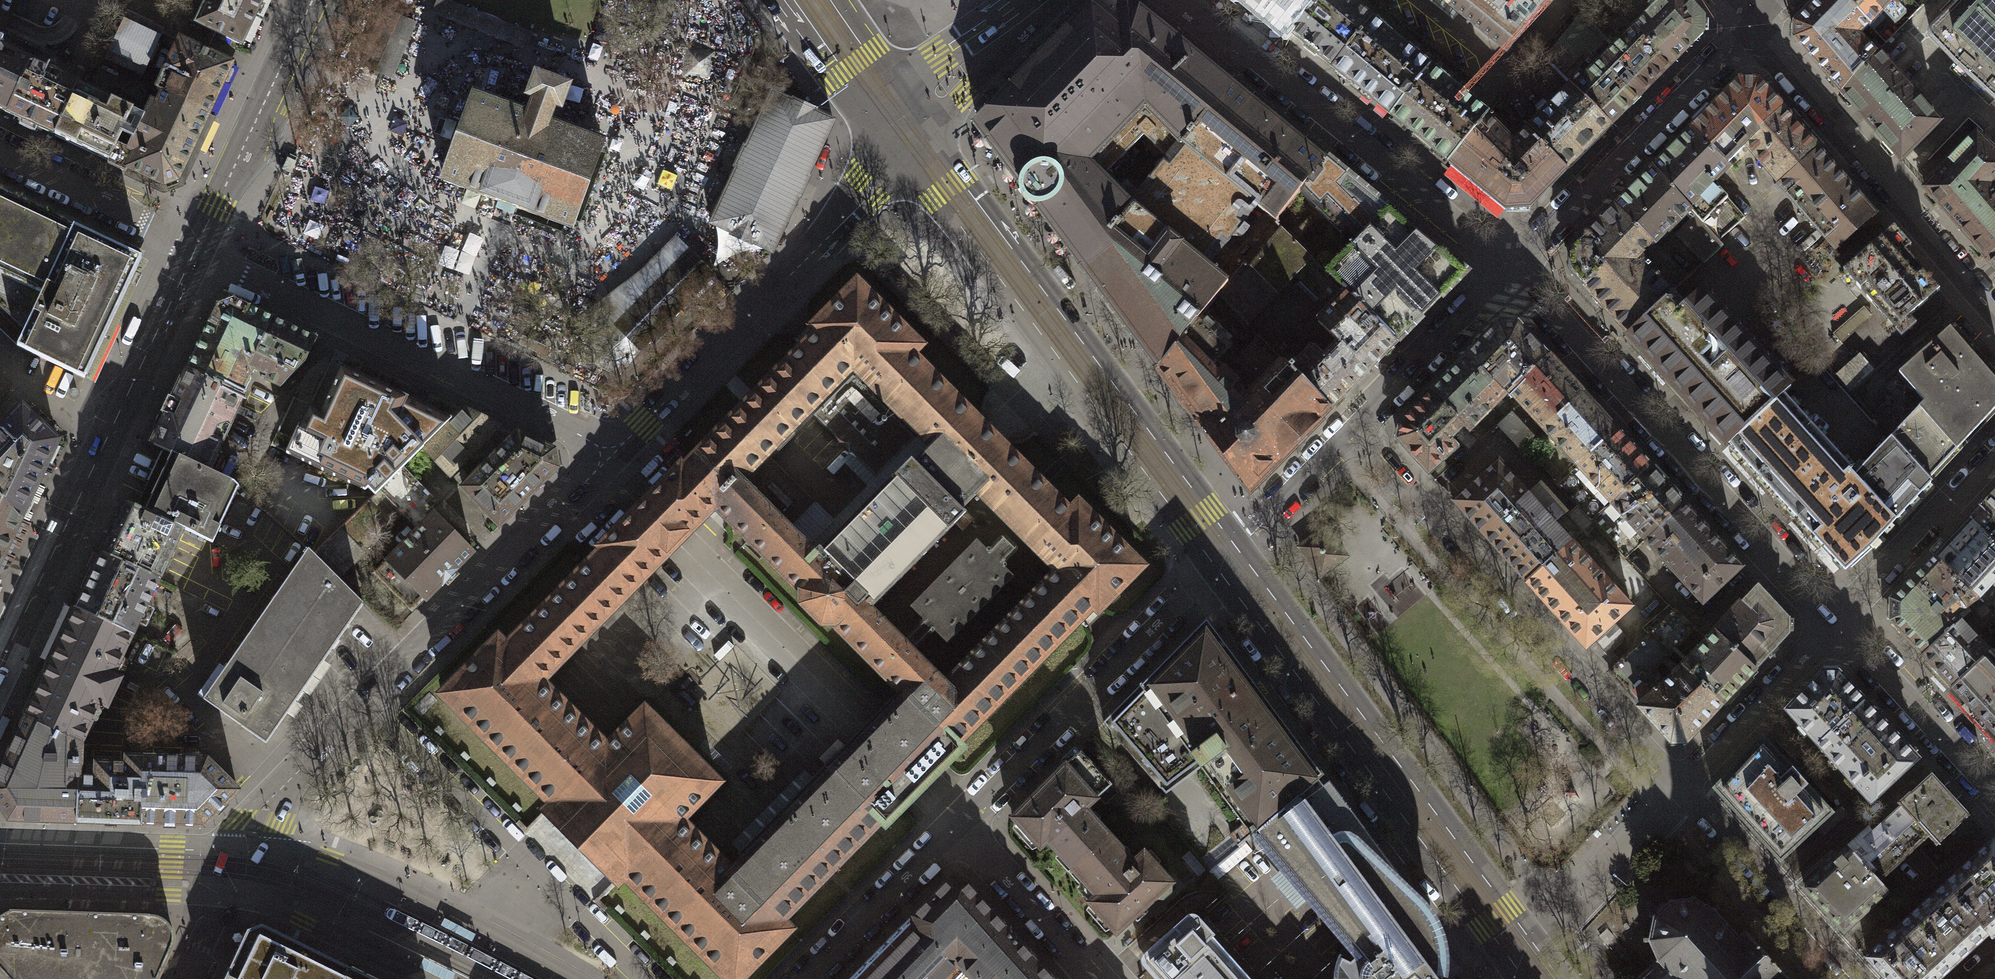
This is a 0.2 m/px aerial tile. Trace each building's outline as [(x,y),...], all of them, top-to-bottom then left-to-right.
[(196,24),(242,45),(263,0),(207,0),(196,24)] [(447,0),(436,0),(431,13),(526,50),(533,33),(447,0)] [(1023,198),(1030,204),(1037,206),(1080,263),(1159,368),(1201,315),(1219,294),(1228,282),(1208,265),(1233,235),(1242,237),(1249,228),(1243,223),(1257,206),(1276,221),(1299,192),(1326,159),(1276,118),(1229,81),(1183,42),(1184,41),(1169,29),(1168,30),(1130,0),(1106,0),(979,128),(1020,183),(1020,191),(1023,198)] [(1290,34),(1317,0),(1249,0),(1290,34)] [(1290,34),(1310,50),(1333,68),(1372,21),(1346,0),(1317,0),(1290,34)] [(1506,52),(1523,31),(1549,0),(1441,0),(1506,52)] [(1671,66),(1703,34),(1704,19),(1687,0),(1662,0),(1642,20),(1634,28),(1671,66)] [(1844,0),(1821,0),(1820,1),(1796,25),(1795,40),(1841,93),(1875,55),(1874,54),(1858,36),(1868,26),(1869,27),(1870,26),(1844,0)] [(1870,26),(1896,0),(1844,0),(1870,26)] [(1931,36),(1950,56),(1994,97),(1994,0),(1959,0),(1931,29),(1930,32),(1931,36)] [(155,47),(162,31),(128,15),(107,59),(142,75),(149,60),(151,61),(157,48),(155,47)] [(1545,60),(1570,85),(1573,88),(1601,61),(1593,53),(1601,45),(1577,20),(1545,60)] [(1372,21),(1333,68),(1391,116),(1430,68),(1401,45),(1372,21)] [(1573,88),(1611,126),(1636,101),(1671,66),(1634,28),(1601,61),(1573,88)] [(156,90),(162,93),(209,115),(232,64),(209,53),(180,40),(156,90)] [(7,111),(31,62),(0,47),(0,108),(7,111)] [(1875,55),(1841,93),(1870,126),(1901,161),(1940,123),(1877,51),(1874,54),(1875,55)] [(32,124),(54,135),(78,84),(31,62),(7,111),(7,112),(32,124)] [(1430,68),(1391,116),(1440,156),(1449,163),(1488,116),(1479,108),(1474,104),(1430,68)] [(533,100),(527,115),(474,95),(443,181),(571,228),(602,142),(549,122),(554,108),(561,110),(570,86),(535,73),(526,97),(533,100)] [(1691,130),(1726,164),(1745,145),(1744,144),(1781,108),(1770,94),(1758,81),(1739,81),(1691,130)] [(106,97),(78,84),(54,135),(82,148),(109,160),(133,110),(106,97)] [(1526,129),(1567,170),(1592,146),(1611,126),(1573,88),(1570,85),(1526,129)] [(110,88),(106,97),(133,110),(145,115),(150,106),(110,88)] [(793,102),(772,92),(745,148),(744,148),(735,166),(737,167),(710,223),(732,233),(731,234),(750,243),(750,242),(772,252),(833,121),(812,111),(813,110),(793,101),(793,102)] [(143,177),(164,186),(178,181),(209,115),(162,93),(157,104),(151,102),(150,106),(145,115),(129,150),(134,153),(126,169),(143,177)] [(1745,145),(1779,185),(1818,151),(1781,108),(1744,144),(1745,145)] [(1488,116),(1449,163),(1505,209),(1530,208),(1557,181),(1567,170),(1526,129),(1525,130),(1526,131),(1514,144),(1488,118),(1489,116),(1488,116)] [(1691,130),(1654,169),(1690,210),(1694,215),(1718,240),(1744,217),(1714,183),(1729,167),(1726,164),(1691,130)] [(1994,253),(1994,190),(1991,186),(1994,182),(1994,152),(1976,135),(1925,189),(1961,231),(1987,261),(1994,253)] [(1824,157),(1818,151),(1779,185),(1786,193),(1835,250),(1875,215),(1824,157)] [(297,158),(289,155),(280,173),(289,177),(297,158)] [(1320,205),(1345,230),(1346,230),(1357,241),(1352,246),(1352,245),(1325,272),(1346,293),(1396,342),(1466,272),(1390,211),(1326,159),(1299,192),(1316,209),(1320,205)] [(1650,244),(1652,245),(1660,238),(1665,232),(1667,233),(1690,210),(1654,169),(1615,207),(1650,244)] [(141,258),(144,250),(0,183),(0,192),(141,258)] [(24,329),(17,347),(85,378),(141,258),(0,192),(0,306),(24,329)] [(1644,250),(1650,244),(1615,207),(1608,213),(1572,250),(1572,272),(1628,333),(1672,293),(1639,256),(1642,252),(1644,250)] [(1694,215),(1675,235),(1704,263),(1723,246),(1718,240),(1694,215)] [(1245,261),(1276,293),(1295,274),(1330,309),(1346,293),(1325,272),(1311,258),(1312,257),(1283,228),(1282,229),(1276,223),(1245,261)] [(1888,231),(1843,270),(1902,336),(1917,323),(1910,316),(1940,289),(1917,263),(1906,250),(1911,245),(1894,226),(1888,231)] [(612,303),(592,311),(592,365),(619,377),(639,350),(713,275),(676,238),(612,303)] [(141,258),(85,378),(91,381),(147,261),(141,258)] [(1276,293),(1245,261),(1228,282),(1219,294),(1247,323),(1276,293)] [(1830,333),(1868,299),(1843,270),(1824,271),(1780,310),(1836,373),(1852,358),(1830,333)] [(600,547),(603,549),(506,647),(497,638),(442,694),(551,802),(544,808),(619,882),(625,876),(729,978),(739,978),(789,928),(781,920),(881,819),(886,824),(923,786),(962,747),(957,742),(1078,620),(1079,621),(1094,606),(1099,610),(1142,566),(1078,503),(1070,512),(1001,443),(1001,440),(1001,437),(987,424),(984,423),(981,424),(911,355),(920,346),(857,283),(814,326),(819,332),(816,334),(815,333),(805,344),(806,345),(683,468),(681,466),(641,506),(600,547)] [(1764,410),(1784,392),(1790,386),(1748,339),(1749,336),(1736,322),(1733,323),(1701,289),(1683,305),(1672,293),(1628,333),(1730,444),(1765,411),(1764,410)] [(1383,356),(1396,342),(1346,293),(1330,309),(1318,321),(1338,342),(1368,371),(1383,356)] [(250,367),(272,319),(231,300),(218,305),(219,306),(203,339),(202,339),(197,350),(189,369),(241,394),(253,369),(250,367)] [(1323,416),(1331,408),(1292,368),(1291,369),(1271,348),(1259,335),(1236,359),(1228,351),(1233,346),(1201,315),(1159,368),(1180,397),(1178,402),(1184,409),(1189,408),(1196,418),(1203,426),(1199,429),(1207,439),(1210,437),(1240,476),(1237,478),(1244,488),(1248,486),(1250,489),(1323,416)] [(250,367),(253,369),(267,375),(266,380),(279,387),(304,363),(315,339),(292,328),(272,319),(250,367)] [(1517,384),(1518,385),(1548,357),(1518,323),(1499,323),(1466,357),(1501,391),(1502,389),(1513,379),(1517,384)] [(1892,436),(1930,479),(1942,466),(1994,409),(1994,379),(1979,361),(1950,328),(1899,372),(1924,402),(1892,436)] [(1292,368),(1314,347),(1303,336),(1299,340),(1291,331),(1288,331),(1271,348),(1291,369),(1292,368)] [(1363,376),(1368,371),(1338,342),(1334,346),(1328,352),(1323,356),(1314,347),(1292,368),(1331,408),(1351,388),(1357,382),(1363,376)] [(1874,369),(1860,353),(1836,373),(1835,374),(1850,390),(1874,369)] [(1502,389),(1501,391),(1466,357),(1443,380),(1431,392),(1465,425),(1464,426),(1470,432),(1506,396),(1506,393),(1502,389)] [(1509,393),(1543,430),(1582,394),(1558,367),(1548,357),(1518,385),(1517,384),(1509,391),(1509,393)] [(381,488),(402,468),(423,447),(422,447),(450,419),(341,367),(319,412),(309,407),(287,453),(365,489),(368,487),(375,494),(381,488)] [(241,394),(189,369),(174,399),(168,396),(164,403),(160,413),(167,416),(153,444),(171,453),(210,471),(218,455),(213,453),(241,394)] [(915,437),(853,376),(814,415),(876,476),(915,437)] [(1464,426),(1465,425),(1431,392),(1400,422),(1397,440),(1428,474),(1457,447),(1451,440),(1464,426)] [(1885,443),(1857,472),(1784,392),(1764,410),(1765,411),(1730,444),(1835,559),(1839,562),(1845,563),(1850,562),(1855,560),(1869,548),(1885,531),(1925,488),(1932,481),(1930,479),(1892,436),(1885,443)] [(1543,430),(1577,466),(1616,431),(1592,404),(1582,394),(1543,430)] [(20,517),(57,440),(22,407),(0,430),(0,495),(20,517)] [(450,475),(499,425),(461,408),(450,419),(422,447),(423,447),(450,475)] [(1535,436),(1512,411),(1497,425),(1520,450),(1535,436)] [(1577,466),(1611,503),(1650,467),(1629,445),(1616,431),(1577,466)] [(499,526),(556,468),(554,451),(517,434),(462,488),(499,526)] [(785,443),(775,443),(741,477),(758,493),(775,477),(803,504),(786,521),(818,553),(885,486),(876,476),(834,520),(770,457),(785,443)] [(210,471),(171,453),(159,479),(144,511),(182,528),(212,542),(239,487),(234,482),(210,471)] [(1486,537),(1526,581),(1571,541),(1579,534),(1582,531),(1567,515),(1565,513),(1562,515),(1554,506),(1546,513),(1498,461),(1453,501),(1486,537)] [(1667,486),(1650,467),(1611,503),(1611,504),(1610,504),(1621,516),(1622,515),(1645,540),(1684,504),(1667,486)] [(402,468),(381,488),(419,528),(434,513),(424,503),(430,497),(402,468)] [(1970,518),(1994,542),(1994,492),(1970,518)] [(20,517),(0,495),(0,560),(20,517)] [(368,501),(313,554),(337,578),(339,576),(341,577),(364,555),(352,542),(355,540),(382,515),(368,501)] [(182,528),(144,511),(127,502),(116,525),(110,537),(110,538),(103,553),(158,579),(182,528)] [(1698,519),(1684,504),(1645,540),(1703,603),(1742,567),(1698,519)] [(1567,515),(1582,531),(1579,534),(1580,535),(1593,523),(1577,505),(1567,515)] [(402,600),(412,610),(423,598),(425,600),(473,553),(434,513),(419,528),(374,573),(402,601),(402,600)] [(1994,579),(1994,542),(1970,518),(1969,517),(1933,555),(1934,556),(1977,598),(1983,591),(1994,579)] [(1325,528),(1299,548),(1321,576),(1346,557),(1325,528)] [(1608,540),(1595,552),(1640,604),(1654,592),(1608,540)] [(1600,572),(1571,541),(1526,581),(1586,647),(1588,645),(1614,622),(1631,606),(1600,572)] [(308,550),(203,698),(266,742),(363,604),(337,578),(313,554),(308,550)] [(158,579),(103,553),(93,574),(76,609),(131,635),(158,579)] [(1954,615),(1977,598),(1934,556),(1892,600),(1892,619),(1923,654),(1960,621),(1954,615)] [(1716,631),(1755,668),(1789,633),(1788,618),(1758,585),(1740,605),(1716,631)] [(51,662),(113,692),(120,678),(113,674),(131,635),(76,609),(59,646),(51,662)] [(1649,635),(1670,654),(1694,628),(1686,620),(1676,610),(1649,635)] [(1323,775),(1206,619),(1104,722),(1165,794),(1201,768),(1210,780),(1244,824),(1230,834),(1238,846),(1257,831),(1318,779),(1323,775)] [(1967,628),(1960,621),(1923,654),(1930,661),(1953,686),(1990,652),(1984,645),(1975,635),(1974,636),(1967,628)] [(1625,634),(1614,622),(1588,645),(1601,661),(1622,642),(1625,634)] [(1755,668),(1716,631),(1682,666),(1722,704),(1755,668)] [(1609,673),(1639,706),(1665,682),(1653,670),(1670,654),(1649,635),(1636,648),(1609,673)] [(1990,651),(1990,652),(1953,686),(1952,686),(1994,733),(1994,656),(1990,651)] [(113,692),(51,662),(43,679),(26,716),(81,742),(99,703),(107,706),(113,692)] [(1682,666),(1665,682),(1639,706),(1672,741),(1686,742),(1711,715),(1722,704),(1682,666)] [(1787,710),(1818,743),(1865,700),(1838,672),(1823,672),(1805,691),(1787,710)] [(417,704),(445,733),(462,717),(434,688),(417,704)] [(1917,758),(1865,700),(1818,743),(1825,751),(1871,801),(1917,758)] [(26,716),(19,729),(0,770),(0,804),(9,818),(76,821),(77,777),(79,777),(80,743),(81,742),(26,716)] [(1743,822),(1780,862),(1821,825),(1834,812),(1763,734),(1712,787),(1743,822)] [(1073,867),(1110,834),(1086,808),(1097,799),(1097,798),(1111,785),(1081,751),(1067,765),(1066,764),(1029,800),(1012,817),(1016,821),(1013,828),(1023,839),(1028,835),(1040,848),(1048,842),(1060,855),(1061,854),(1073,867)] [(140,822),(142,757),(126,756),(126,763),(96,763),(96,777),(79,777),(77,777),(76,821),(106,822),(140,822)] [(238,789),(207,758),(142,757),(140,822),(160,823),(203,824),(238,789)] [(1901,805),(1928,834),(1928,835),(1936,845),(1970,814),(1932,773),(1913,790),(1910,793),(1910,792),(1898,803),(1900,805),(1901,804),(1901,805)] [(1437,975),(1439,975),(1440,964),(1440,956),(1439,946),(1436,935),(1433,929),(1428,919),(1423,911),(1326,782),(1323,786),(1318,779),(1257,831),(1259,833),(1255,837),(1357,955),(1350,961),(1341,957),(1339,962),(1338,968),(1337,973),(1337,978),(1440,978),(1437,975)] [(1851,851),(1879,880),(1880,879),(1928,835),(1928,834),(1901,805),(1901,804),(1900,805),(1885,818),(1872,830),(1869,827),(1849,845),(1852,850),(1851,851)] [(1110,834),(1073,867),(1085,880),(1084,882),(1096,895),(1089,902),(1100,915),(1095,920),(1106,931),(1112,928),(1116,933),(1139,913),(1156,898),(1163,898),(1170,891),(1171,884),(1173,883),(1144,851),(1133,860),(1110,834)] [(1988,931),(1987,932),(1991,936),(1994,932),(1994,842),(1993,841),(1968,864),(1946,885),(1988,931)] [(1852,850),(1849,845),(1835,858),(1804,887),(1844,931),(1889,890),(1880,879),(1879,880),(1851,851),(1852,850)] [(1010,930),(979,895),(980,894),(966,879),(948,878),(934,893),(903,925),(902,924),(867,960),(864,963),(864,964),(849,978),(960,978),(1010,930)] [(1911,916),(1954,963),(1987,932),(1988,931),(1946,885),(1936,894),(1911,916)] [(1715,912),(1720,908),(1716,904),(1712,909),(1697,901),(1698,894),(1692,893),(1691,900),(1674,901),(1671,895),(1666,897),(1669,903),(1656,915),(1650,912),(1647,916),(1653,920),(1649,937),(1644,937),(1644,943),(1651,942),(1658,958),(1653,963),(1654,964),(1636,978),(1790,978),(1746,931),(1739,938),(1715,912)] [(8,978),(157,978),(164,963),(166,963),(172,949),(171,948),(173,943),(174,937),(174,931),(172,925),(168,920),(163,916),(155,913),(9,908),(9,910),(4,912),(0,915),(0,971),(8,978)] [(1213,936),(1215,934),(1198,915),(1196,913),(1193,913),(1190,913),(1188,914),(1143,954),(1141,957),(1141,961),(1142,965),(1155,978),(1252,978),(1213,936)] [(1911,916),(1900,927),(1867,956),(1888,978),(1936,978),(1954,963),(1911,916)] [(224,978),(344,978),(350,967),(262,923),(247,929),(224,978)] [(1031,952),(1021,941),(1022,940),(1011,929),(1010,930),(960,978),(1056,978),(1031,952)] [(350,967),(344,978),(375,978),(350,967)]
